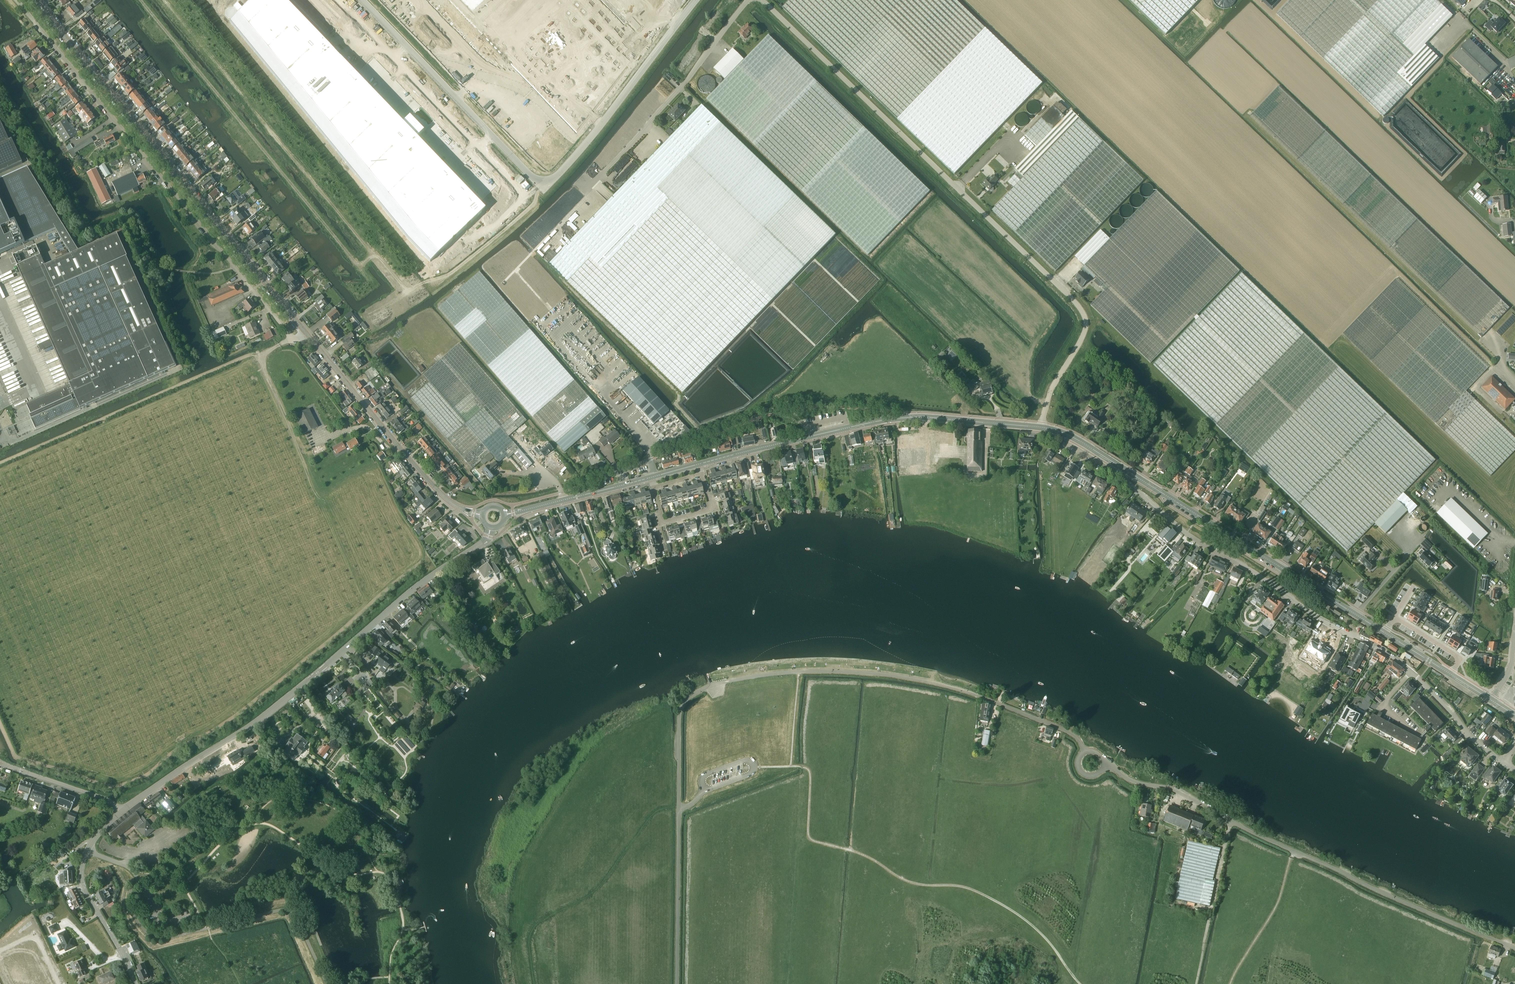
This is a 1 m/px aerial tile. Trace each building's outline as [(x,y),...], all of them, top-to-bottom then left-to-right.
[(230,22),(407,238),(430,262),(485,209),(417,138),(424,131),(410,116),(402,123),(400,120),(284,0),(253,0),(230,22)] [(439,7),(437,9),(479,53),(482,55),(484,57),(486,59),(489,61),(492,62),(495,64),(497,65),(500,66),(503,67),(506,67),(508,68),(510,68),(511,69),(513,69),(514,70),(516,71),(517,72),(518,73),(520,74),(521,75),(577,133),(647,43),(606,0),(432,0),(439,7)] [(985,28),(956,0),(789,0),(782,8),(897,119),(954,174),(1042,83),(985,28)] [(1139,10),(1149,0),(1129,0),(1139,10)] [(1276,14),(1369,103),(1383,117),(1439,59),(1424,45),(1452,16),(1436,0),(1290,0),(1276,14)] [(71,7),(68,10),(73,17),(74,16),(76,18),(83,12),(79,7),(77,9),(74,5),(71,7)] [(88,23),(87,22),(89,20),(87,17),(79,24),(82,28),(88,23)] [(1496,33),(1505,24),(1499,18),(1493,24),(1489,20),(1484,26),(1489,31),(1492,28),(1496,33)] [(88,23),(82,28),(86,32),(94,25),(91,21),(88,23)] [(745,39),(753,30),(747,25),(742,30),(741,29),(738,32),(745,39)] [(90,38),(99,31),(95,27),(87,34),(90,38)] [(94,42),(102,35),(99,31),(90,38),(94,42)] [(930,191),(768,35),(744,60),(733,49),(713,69),(725,80),(706,99),(868,255),(930,191)] [(104,43),(107,41),(103,37),(95,44),(98,48),(104,43)] [(1497,67),(1468,39),(1451,57),(1480,85),(1497,67)] [(27,45),(23,48),(24,50),(28,54),(37,46),(37,45),(37,44),(36,43),(35,43),(33,41),(31,43),(30,42),(27,45)] [(104,43),(98,48),(102,52),(110,45),(107,41),(104,43)] [(136,42),(129,48),(131,51),(138,44),(136,42)] [(10,43),(4,46),(6,49),(11,58),(17,54),(12,45),(10,43)] [(107,58),(115,51),(111,47),(103,53),(107,58)] [(45,55),(39,48),(33,53),(34,54),(32,56),(36,61),(38,59),(39,60),(45,55)] [(110,62),(118,55),(115,51),(107,58),(110,62)] [(44,66),(50,61),(47,57),(34,68),(36,70),(43,64),(44,66)] [(120,63),(123,61),(119,57),(111,63),(114,68),(120,63)] [(120,63),(114,68),(118,72),(126,65),(128,64),(125,59),(123,61),(120,63)] [(48,70),(52,67),(54,65),(50,61),(44,66),(46,68),(39,74),(41,76),(45,72),(48,70)] [(48,76),(49,76),(57,69),(54,65),(52,67),(48,70),(45,72),(48,76)] [(52,80),(60,73),(57,69),(49,76),(52,80)] [(118,83),(126,77),(124,75),(123,76),(121,74),(115,79),(118,83)] [(55,87),(64,79),(61,75),(55,80),(57,82),(53,85),(55,87)] [(128,82),(129,81),(126,77),(118,83),(121,87),(128,82)] [(64,79),(55,87),(58,91),(68,83),(64,79)] [(125,91),(132,85),(131,83),(129,84),(128,82),(121,87),(125,91)] [(65,93),(72,88),(68,84),(57,93),(59,95),(64,91),(65,93)] [(128,96),(136,89),(132,85),(125,91),(128,96)] [(1501,94),(1492,85),(1486,91),(1495,100),(1501,94)] [(1509,308),(1370,175),(1278,86),(1250,116),(1481,338),(1509,308)] [(72,94),(75,92),(72,88),(65,93),(67,95),(64,98),(66,100),(72,94)] [(61,107),(70,99),(72,101),(78,96),(75,92),(72,94),(66,100),(59,105),(61,107)] [(132,101),(139,96),(140,95),(139,93),(137,94),(135,92),(129,97),(132,101)] [(68,111),(82,100),(78,96),(72,101),(74,103),(66,109),(68,111)] [(136,105),(144,99),(142,97),(140,98),(139,96),(132,101),(136,105)] [(139,109),(147,103),(144,99),(136,105),(139,109)] [(79,113),(86,107),(87,106),(85,105),(84,105),(82,102),(75,108),(72,111),(74,113),(77,111),(79,113)] [(143,113),(150,107),(147,103),(139,109),(143,113)] [(683,393),(836,235),(702,105),(580,231),(549,264),(683,393)] [(675,121),(685,111),(678,105),(669,115),(675,121)] [(1014,187),(992,210),(1038,255),(1055,271),(1143,180),(1126,164),(1071,111),(1065,117),(1053,106),(1041,119),(1053,130),(1052,130),(1041,119),(1025,135),(1036,147),(1014,169),(1017,172),(1008,182),(1014,187)] [(86,107),(79,113),(83,118),(85,121),(83,123),(84,126),(87,123),(89,126),(93,123),(91,120),(95,117),(93,115),(93,114),(92,113),(91,113),(91,112),(87,107),(86,107)] [(147,119),(153,114),(155,113),(153,111),(152,112),(150,110),(144,115),(147,119)] [(150,123),(156,118),(158,117),(157,115),(155,116),(153,114),(147,119),(150,123)] [(156,118),(150,123),(154,127),(161,120),(158,117),(156,118)] [(75,135),(66,119),(54,126),(64,142),(75,135)] [(161,120),(154,127),(157,131),(165,125),(161,120)] [(12,139),(9,141),(0,121),(0,173),(23,163),(12,139)] [(162,137),(169,130),(166,126),(158,132),(162,137)] [(165,141),(173,135),(169,130),(162,137),(165,141)] [(107,145),(115,141),(112,134),(99,141),(99,139),(93,142),(96,147),(105,142),(107,145)] [(168,145),(176,139),(173,135),(165,141),(168,145)] [(1505,151),(1504,140),(1501,141),(1501,138),(1499,138),(1499,135),(1494,135),(1495,142),(1498,142),(1499,155),(1504,154),(1504,152),(1505,151)] [(93,142),(91,138),(69,151),(73,158),(76,156),(75,153),(93,142)] [(172,149),(179,143),(176,139),(168,145),(172,149)] [(176,154),(184,148),(182,146),(181,147),(179,145),(173,150),(176,154)] [(179,158),(187,152),(184,148),(176,154),(179,158)] [(182,162),(190,156),(187,152),(179,158),(182,162)] [(227,157),(223,152),(219,155),(221,157),(217,161),(219,164),(227,157)] [(186,167),(194,160),(190,156),(182,162),(186,167)] [(190,172),(196,167),(198,166),(197,164),(195,165),(193,163),(187,168),(190,172)] [(110,175),(104,164),(99,167),(105,178),(110,175)] [(196,167),(190,172),(193,176),(200,171),(201,170),(203,168),(204,167),(203,165),(202,166),(200,168),(198,166),(196,167)] [(6,429),(9,437),(17,434),(19,437),(81,409),(80,408),(148,378),(148,379),(175,366),(126,257),(127,257),(117,234),(78,251),(27,167),(0,180),(0,255),(55,230),(70,254),(45,266),(36,246),(13,256),(51,341),(39,347),(40,350),(53,345),(70,383),(69,383),(70,386),(26,405),(23,407),(22,407),(21,408),(20,408),(20,409),(19,410),(18,410),(18,411),(18,412),(17,413),(17,414),(17,415),(17,416),(17,417),(18,418),(19,421),(31,416),(32,418),(14,427),(14,426),(6,429)] [(200,171),(193,176),(197,180),(204,174),(208,171),(205,167),(203,168),(201,170),(200,171)] [(103,204),(110,200),(92,170),(85,174),(103,204)] [(139,186),(139,184),(135,177),(133,173),(111,183),(118,196),(139,186)] [(146,181),(142,173),(135,177),(139,184),(146,181)] [(994,184),(998,180),(993,175),(989,179),(988,178),(983,184),(989,190),(990,190),(991,191),(992,190),(993,190),(993,189),(993,188),(992,187),(995,185),(994,184)] [(217,184),(211,176),(200,185),(205,191),(211,186),(212,188),(217,184)] [(213,200),(222,193),(218,189),(209,196),(211,198),(210,199),(211,200),(212,200),(213,200)] [(1156,191),(1110,239),(1100,230),(1075,257),(1084,266),(1088,269),(1091,273),(1102,283),(1099,286),(1104,291),(1090,305),(1150,363),(1239,271),(1156,191)] [(1474,197),(1481,203),(1486,198),(1479,191),(1474,197)] [(231,195),(226,199),(232,206),(236,203),(238,206),(242,202),(246,199),(243,196),(239,198),(236,201),(231,195)] [(1508,210),(1506,196),(1499,197),(1499,198),(1492,198),(1493,203),(1500,203),(1500,211),(1508,210)] [(235,210),(230,215),(232,217),(231,218),(233,220),(239,215),(236,210),(235,210)] [(243,220),(240,215),(239,215),(233,220),(235,223),(236,222),(238,225),(243,220)] [(249,235),(257,228),(255,226),(253,227),(251,225),(250,223),(247,224),(243,227),(249,235)] [(1512,236),(1510,224),(1502,225),(1504,237),(1512,236)] [(256,245),(267,236),(264,233),(262,234),(260,232),(252,239),(256,245)] [(271,246),(268,241),(271,239),(269,236),(263,240),(265,243),(259,248),(260,250),(260,251),(262,253),(263,253),(271,246)] [(268,263),(274,258),(276,256),(273,251),(264,258),(268,263)] [(271,267),(277,262),(278,261),(279,260),(276,256),(274,258),(268,263),(271,267)] [(274,271),(280,266),(281,265),(278,261),(277,262),(271,267),(274,271)] [(278,275),(284,270),(280,266),(274,271),(278,275)] [(597,407),(530,329),(479,271),(437,308),(526,409),(564,453),(588,432),(606,417),(598,407),(580,423),(579,422),(597,407)] [(287,286),(298,278),(295,274),(291,277),(287,272),(281,277),(283,279),(282,280),(283,281),(282,281),(284,283),(285,283),(287,286)] [(1089,280),(1080,272),(1075,277),(1077,280),(1076,281),(1078,284),(1077,284),(1081,288),(1089,280)] [(1241,273),(1153,364),(1202,411),(1347,551),(1396,500),(1374,523),(1385,533),(1401,517),(1407,511),(1410,514),(1417,506),(1403,493),(1435,460),(1241,273)] [(299,286),(302,283),(298,278),(288,287),(292,292),(298,287),(299,286)] [(1396,278),(1343,333),(1435,422),(1490,476),(1514,449),(1514,439),(1475,400),(1466,391),(1488,368),(1396,278)] [(212,307),(240,294),(240,295),(244,293),(244,290),(242,288),(240,289),(238,286),(239,286),(239,284),(238,283),(207,296),(208,297),(198,301),(200,305),(209,300),(212,307)] [(308,298),(302,291),(296,296),(300,302),(304,299),(305,300),(308,298)] [(327,305),(322,300),(324,298),(322,295),(318,298),(320,301),(314,306),(318,312),(327,305)] [(255,306),(250,300),(249,301),(249,300),(247,301),(245,299),(237,305),(239,306),(238,307),(240,309),(243,307),(248,312),(255,306)] [(332,322),(340,316),(335,310),(327,316),(332,322)] [(260,333),(258,329),(257,330),(256,328),(257,327),(255,322),(246,325),(250,333),(248,334),(250,338),(260,334),(260,333)] [(329,324),(322,330),(326,335),(327,336),(326,336),(333,331),(335,329),(333,327),(333,328),(330,325),(329,324)] [(339,338),(333,331),(326,336),(332,343),(339,338)] [(355,344),(350,339),(354,336),(351,333),(346,337),(348,340),(342,345),(347,351),(355,344)] [(459,343),(423,375),(465,423),(483,407),(509,436),(527,420),(459,343)] [(321,361),(314,353),(308,359),(315,367),(318,364),(321,361)] [(358,369),(366,362),(362,358),(360,361),(357,358),(352,362),(358,369)] [(317,368),(315,370),(323,380),(328,376),(326,373),(329,371),(323,364),(317,368)] [(379,375),(373,367),(364,373),(370,381),(375,378),(377,381),(381,378),(379,375)] [(1514,400),(1514,399),(1491,377),(1481,387),(1505,410),(1512,403),(1514,405),(1512,407),(1514,410),(1514,404),(1513,402),(1514,400)] [(668,411),(638,378),(623,391),(653,424),(668,411)] [(993,393),(990,384),(990,385),(989,381),(980,383),(981,387),(980,387),(982,396),(993,393)] [(532,464),(483,408),(465,424),(429,382),(411,398),(472,469),(484,458),(488,463),(495,458),(499,462),(505,456),(508,459),(514,453),(526,468),(532,464)] [(367,386),(361,391),(367,398),(375,392),(372,388),(370,390),(367,386)] [(345,401),(351,396),(346,390),(341,394),(343,398),(344,397),(345,399),(344,400),(345,401)] [(376,400),(382,396),(384,395),(383,394),(385,391),(384,390),(381,392),(382,392),(380,393),(381,393),(378,395),(377,394),(374,396),(373,396),(369,400),(372,403),(376,399),(376,400)] [(382,401),(380,400),(383,398),(385,396),(384,395),(382,396),(376,400),(376,399),(372,403),(375,406),(382,401)] [(349,404),(354,401),(351,396),(345,401),(343,402),(346,407),(349,404)] [(380,411),(386,406),(383,403),(377,407),(380,411)] [(360,416),(352,406),(352,407),(350,405),(348,408),(347,407),(343,411),(346,414),(349,411),(355,419),(356,418),(358,419),(360,416)] [(393,413),(390,409),(389,410),(386,406),(380,411),(386,418),(393,413)] [(406,406),(399,411),(402,414),(408,409),(406,406)] [(318,427),(309,409),(295,416),(304,434),(318,427)] [(1102,420),(1100,419),(1104,412),(1102,410),(1097,417),(1088,411),(1083,420),(1088,423),(1089,422),(1097,427),(1102,420)] [(393,427),(398,422),(395,419),(390,423),(393,427)] [(401,426),(404,424),(405,423),(403,421),(400,424),(398,422),(393,427),(396,430),(401,426)] [(406,430),(409,428),(407,425),(406,426),(404,424),(401,426),(396,430),(399,434),(405,429),(406,430)] [(889,438),(887,428),(882,429),(882,428),(881,429),(883,439),(886,439),(886,440),(888,440),(888,442),(891,441),(891,437),(889,438)] [(779,437),(777,429),(771,430),(772,434),(770,435),(771,438),(773,437),(773,439),(779,437)] [(880,440),(883,439),(881,429),(875,430),(876,437),(873,437),(876,444),(876,447),(877,447),(878,451),(880,451),(878,441),(880,441),(880,440)] [(609,445),(619,436),(614,430),(604,438),(603,437),(598,441),(603,446),(607,442),(609,445)] [(981,471),(982,441),(980,441),(980,430),(968,430),(968,432),(965,432),(965,437),(968,437),(967,471),(981,471)] [(896,432),(896,440),(897,440),(897,444),(913,444),(914,440),(914,441),(914,433),(912,432),(909,432),(902,432),(898,432),(896,432)] [(861,444),(858,433),(850,435),(844,436),(847,447),(848,447),(849,450),(852,449),(851,446),(861,444)] [(735,444),(733,436),(726,438),(727,441),(717,443),(720,452),(730,449),(729,446),(735,444)] [(755,444),(753,436),(742,438),(743,446),(755,444)] [(421,447),(427,441),(424,437),(418,442),(421,447)] [(585,447),(589,443),(584,437),(578,442),(581,446),(583,444),(585,447)] [(917,440),(917,445),(919,445),(919,452),(923,453),(923,455),(931,455),(931,437),(923,437),(923,440),(917,440)] [(345,448),(348,446),(350,450),(358,445),(355,439),(344,445),(342,442),(332,448),(336,455),(346,449),(345,448)] [(1018,451),(1018,454),(1025,455),(1026,451),(1032,452),(1033,440),(1030,439),(1028,439),(1019,439),(1018,451)] [(425,450),(431,445),(427,441),(421,447),(425,450)] [(1163,452),(1167,446),(1169,443),(1166,441),(1160,450),(1163,452)] [(437,452),(433,448),(436,445),(435,443),(433,445),(432,446),(431,446),(425,451),(431,457),(437,452)] [(536,447),(533,450),(539,457),(542,455),(544,458),(544,457),(547,454),(548,455),(549,453),(553,450),(547,443),(547,444),(539,450),(536,447)] [(316,456),(327,450),(324,444),(313,450),(316,456)] [(825,463),(823,451),(822,451),(821,445),(817,445),(816,446),(813,446),(814,449),(813,449),(815,465),(821,464),(821,463),(825,463)] [(580,462),(595,454),(591,447),(576,454),(580,462)] [(1155,449),(1154,451),(1152,450),(1151,451),(1147,448),(1141,458),(1145,461),(1145,460),(1150,463),(1154,457),(1155,457),(1159,452),(1155,449)] [(809,462),(807,453),(804,453),(803,449),(796,450),(798,455),(795,456),(797,465),(799,465),(799,462),(805,461),(806,463),(809,462)] [(1048,451),(1041,462),(1044,463),(1046,460),(1049,462),(1054,465),(1055,462),(1061,466),(1064,459),(1057,454),(1055,458),(1052,457),(1054,454),(1053,454),(1054,453),(1051,451),(1051,452),(1048,451)] [(381,460),(386,457),(382,452),(377,455),(381,460)] [(696,460),(694,455),(691,456),(690,453),(686,455),(687,455),(683,456),(683,457),(682,457),(680,452),(677,452),(679,460),(682,459),(683,464),(685,463),(685,464),(696,460)] [(797,465),(795,456),(792,457),(791,452),(784,453),(785,458),(781,459),(783,469),(788,467),(788,465),(793,463),(794,466),(797,465)] [(443,459),(438,453),(432,458),(437,464),(443,459)] [(678,464),(677,459),(677,458),(676,459),(676,460),(671,461),(670,455),(668,455),(670,461),(671,466),(678,464)] [(1169,467),(1164,463),(1167,457),(1164,455),(1160,461),(1161,461),(1156,468),(1161,471),(1160,471),(1164,474),(1169,467)] [(668,462),(667,457),(662,458),(662,461),(661,461),(662,463),(662,464),(663,469),(671,466),(670,461),(668,462)] [(448,465),(443,459),(437,464),(442,471),(448,465)] [(396,464),(394,462),(390,464),(397,473),(406,466),(403,463),(397,467),(396,465),(396,464)] [(493,471),(495,470),(499,467),(494,462),(489,466),(488,465),(482,470),(483,471),(482,472),(482,473),(484,475),(485,475),(485,474),(490,479),(496,474),(493,471)] [(735,465),(736,467),(738,475),(738,478),(739,481),(747,478),(750,478),(749,471),(749,470),(747,463),(744,464),(742,465),(742,462),(738,463),(737,463),(738,464),(735,465)] [(737,478),(733,464),(731,465),(732,469),(729,470),(732,480),(737,478)] [(752,469),(749,470),(749,471),(750,478),(751,481),(753,480),(759,479),(758,478),(764,476),(762,465),(758,466),(758,464),(751,466),(752,469)] [(1071,464),(1065,473),(1073,478),(1073,477),(1076,479),(1080,472),(1077,471),(1079,468),(1071,464)] [(406,466),(397,473),(398,474),(400,473),(402,476),(402,475),(409,470),(406,466)] [(449,466),(443,471),(448,478),(454,472),(456,470),(452,466),(450,467),(449,466)] [(732,480),(729,470),(726,471),(725,467),(723,467),(726,481),(732,480)] [(1183,480),(1190,469),(1188,467),(1184,472),(1178,468),(1176,472),(1177,472),(1172,479),(1178,483),(1181,479),(1183,480)] [(1190,481),(1192,478),(1190,476),(1193,471),(1190,469),(1183,480),(1185,482),(1182,486),(1188,490),(1193,483),(1190,481)] [(406,478),(412,474),(409,470),(402,475),(403,475),(406,478)] [(716,484),(712,470),(710,471),(711,475),(708,476),(711,485),(716,484)] [(721,483),(719,473),(716,473),(715,470),(712,470),(716,484),(721,483)] [(455,473),(454,472),(448,478),(454,484),(462,476),(457,471),(455,473)] [(1082,485),(1088,474),(1084,471),(1080,478),(1082,479),(1080,483),(1082,485)] [(1089,483),(1093,476),(1088,474),(1082,485),(1084,486),(1087,482),(1089,483)] [(412,485),(417,480),(415,477),(409,482),(412,485)] [(463,487),(469,482),(466,478),(460,482),(463,487)] [(1097,478),(1092,485),(1098,488),(1102,481),(1097,478)] [(1201,488),(1205,481),(1201,478),(1195,488),(1196,489),(1193,493),(1196,495),(1196,496),(1197,497),(1198,497),(1199,497),(1204,490),(1201,488)] [(412,491),(420,484),(417,480),(412,485),(410,486),(412,488),(411,489),(412,491)] [(704,494),(701,484),(698,485),(697,481),(694,481),(698,495),(704,494)] [(1098,488),(1096,491),(1102,494),(1103,491),(1108,484),(1102,481),(1098,488)] [(419,493),(418,492),(423,488),(420,484),(412,491),(421,502),(424,500),(419,493)] [(693,497),(690,487),(687,488),(686,484),(684,484),(688,498),(693,497)] [(677,501),(674,487),(671,488),(672,492),(669,493),(672,502),(677,501)] [(683,500),(680,490),(677,490),(676,487),(674,487),(677,501),(683,500)] [(1114,498),(1116,494),(1115,494),(1117,490),(1116,489),(1115,488),(1115,489),(1112,487),(1109,492),(1109,491),(1104,500),(1107,502),(1110,498),(1112,499),(1113,497),(1114,498)] [(651,502),(649,492),(645,493),(644,489),(642,490),(646,503),(651,502)] [(667,504),(663,490),(661,491),(662,495),(659,495),(662,505),(667,504)] [(672,502),(669,493),(666,493),(665,490),(663,490),(667,504),(672,502)] [(402,496),(404,494),(401,491),(399,492),(398,491),(395,493),(396,494),(394,496),(397,500),(399,498),(400,499),(402,497),(402,496)] [(641,505),(638,495),(635,496),(634,492),(632,493),(636,506),(641,505)] [(731,498),(730,493),(726,494),(725,492),(719,494),(721,501),(725,500),(731,498)] [(636,506),(632,493),(629,493),(630,497),(628,498),(630,508),(636,506)] [(1220,496),(1213,506),(1216,508),(1216,509),(1218,510),(1219,510),(1225,502),(1227,503),(1230,498),(1222,493),(1220,496)] [(622,504),(619,494),(610,497),(613,507),(622,504)] [(1210,504),(1214,497),(1209,494),(1205,501),(1207,502),(1207,503),(1208,504),(1209,504),(1210,504)] [(630,508),(628,498),(625,499),(624,495),(621,495),(625,509),(630,508)] [(422,513),(433,502),(428,498),(417,509),(422,513)] [(612,510),(608,498),(603,500),(606,509),(609,509),(610,511),(612,510)] [(733,506),(732,501),(731,498),(725,500),(726,503),(722,504),(724,509),(733,506)] [(1487,533),(1451,499),(1437,513),(1473,548),(1487,533)] [(594,511),(591,502),(585,503),(587,512),(589,515),(592,514),(594,520),(596,519),(594,511)] [(1146,513),(1132,503),(1129,509),(1128,509),(1127,510),(1128,510),(1127,511),(1135,517),(1134,518),(1139,522),(1146,513)] [(1237,511),(1233,508),(1235,505),(1233,503),(1231,507),(1230,506),(1225,514),(1229,517),(1229,518),(1231,519),(1232,518),(1232,519),(1237,511)] [(584,512),(582,505),(575,506),(576,508),(577,513),(575,514),(577,518),(581,517),(580,513),(584,512)] [(735,512),(733,506),(724,509),(725,515),(729,514),(729,516),(735,515),(735,512)] [(432,523),(441,516),(435,509),(426,517),(432,523)] [(1239,523),(1244,515),(1246,517),(1249,513),(1244,510),(1242,514),(1237,511),(1232,519),(1233,520),(1234,521),(1235,521),(1239,523)] [(565,527),(566,528),(572,525),(572,524),(575,523),(572,516),(569,517),(568,516),(569,516),(568,515),(566,512),(559,515),(562,520),(561,521),(564,528),(565,527)] [(416,520),(411,514),(407,518),(412,524),(416,520)] [(651,523),(649,518),(647,518),(646,515),(637,518),(638,521),(640,521),(641,526),(651,523)] [(741,521),(738,515),(736,515),(735,515),(729,516),(726,517),(728,526),(738,523),(738,522),(741,521)] [(719,529),(716,518),(712,519),(712,517),(706,518),(709,528),(710,531),(719,529)] [(1275,527),(1281,519),(1278,517),(1272,525),(1275,527)] [(455,526),(448,518),(442,524),(443,524),(439,527),(444,532),(447,529),(449,531),(455,526)] [(542,525),(539,518),(534,520),(537,527),(542,525)] [(709,528),(706,518),(701,520),(701,522),(698,523),(700,529),(703,528),(703,530),(709,528)] [(563,532),(560,525),(557,526),(556,525),(555,524),(553,519),(546,523),(550,532),(549,535),(550,537),(552,538),(555,537),(556,535),(563,532)] [(537,527),(534,520),(529,523),(532,530),(537,527)] [(581,520),(578,521),(587,544),(588,546),(590,545),(583,527),(581,520)] [(701,532),(700,529),(698,523),(695,524),(695,522),(689,523),(693,536),(697,535),(698,533),(701,532)] [(1258,537),(1265,526),(1259,522),(1253,532),(1256,534),(1255,535),(1258,537)] [(642,530),(639,530),(641,535),(645,534),(651,532),(650,529),(652,529),(651,523),(641,526),(642,530)] [(684,527),(681,528),(684,539),(684,537),(687,536),(688,538),(693,536),(689,523),(684,525),(684,527)] [(514,539),(526,532),(522,525),(510,532),(514,539)] [(684,539),(681,528),(678,529),(678,526),(672,528),(675,538),(675,540),(676,540),(676,539),(681,538),(683,539),(684,539)] [(1265,540),(1271,530),(1265,526),(1258,537),(1261,539),(1262,538),(1265,540)] [(1165,527),(1157,536),(1159,538),(1162,540),(1166,544),(1168,543),(1172,538),(1173,538),(1176,535),(1176,534),(1172,530),(1171,531),(1170,530),(1167,528),(1166,529),(1165,527)] [(675,538),(672,528),(666,530),(666,532),(663,533),(666,544),(671,542),(670,539),(675,538)] [(466,537),(464,534),(463,535),(460,531),(458,533),(455,530),(448,536),(452,540),(454,537),(463,547),(469,541),(466,537)] [(655,540),(654,534),(651,535),(651,532),(645,534),(641,535),(642,539),(644,538),(646,542),(655,540)] [(1284,544),(1287,539),(1290,538),(1292,534),(1289,532),(1282,542),(1278,548),(1279,549),(1279,550),(1282,552),(1286,545),(1284,544)] [(1273,545),(1281,534),(1278,533),(1277,535),(1275,533),(1268,543),(1272,545),(1273,545)] [(1281,534),(1273,545),(1275,546),(1275,548),(1277,549),(1278,548),(1282,542),(1285,537),(1281,534)] [(1375,544),(1367,536),(1362,541),(1370,549),(1375,544)] [(615,545),(614,545),(613,544),(612,544),(611,542),(610,541),(610,540),(609,540),(608,540),(606,540),(605,540),(604,541),(604,542),(604,543),(604,544),(604,547),(604,548),(603,548),(603,549),(602,550),(601,550),(601,551),(601,552),(601,553),(601,554),(602,555),(603,556),(604,556),(605,556),(606,556),(606,557),(607,557),(608,557),(609,558),(609,559),(610,559),(611,560),(612,560),(613,560),(614,559),(615,559),(615,557),(616,556),(616,555),(616,554),(617,553),(617,552),(618,552),(619,551),(619,550),(619,549),(619,548),(619,547),(618,546),(617,545),(616,545),(615,545)] [(659,544),(659,542),(656,542),(655,540),(646,542),(647,548),(657,545),(659,544)] [(1296,540),(1291,547),(1299,552),(1304,545),(1296,540)] [(590,551),(588,546),(587,544),(580,548),(584,557),(590,555),(589,552),(590,551)] [(1182,558),(1188,549),(1182,544),(1180,547),(1178,546),(1176,544),(1172,549),(1173,550),(1175,551),(1176,551),(1177,552),(1175,553),(1182,558)] [(660,558),(658,551),(661,551),(660,547),(657,548),(657,545),(647,548),(648,550),(651,561),(660,558)] [(1173,552),(1172,551),(1173,550),(1172,549),(1172,548),(1171,550),(1170,549),(1171,549),(1166,545),(1157,555),(1164,562),(1173,552)] [(503,552),(502,552),(508,563),(516,559),(514,555),(513,555),(511,553),(508,549),(505,550),(503,551),(503,552)] [(1312,553),(1309,558),(1314,562),(1317,556),(1320,552),(1314,549),(1312,553)] [(1420,556),(1419,557),(1429,567),(1435,561),(1424,551),(1424,552),(1421,549),(1418,553),(1420,556)] [(560,588),(542,553),(535,556),(552,592),(560,588)] [(1193,566),(1200,555),(1196,553),(1195,554),(1194,553),(1188,563),(1193,566)] [(1375,564),(1372,561),(1374,560),(1376,558),(1372,553),(1368,557),(1366,556),(1361,562),(1370,570),(1375,564)] [(1198,569),(1203,560),(1203,559),(1203,558),(1200,555),(1193,566),(1198,569)] [(1305,567),(1309,561),(1302,556),(1298,562),(1298,563),(1299,564),(1300,564),(1301,565),(1305,567)] [(1213,557),(1209,565),(1219,570),(1218,571),(1219,572),(1220,573),(1221,573),(1222,571),(1224,573),(1225,570),(1226,570),(1228,568),(1226,567),(1228,564),(1222,562),(1223,561),(1217,558),(1217,559),(1213,557)] [(500,572),(493,562),(497,559),(497,558),(489,564),(488,562),(485,564),(483,560),(467,571),(472,568),(475,572),(476,571),(478,575),(480,573),(482,577),(479,578),(483,584),(500,572)] [(1317,576),(1321,570),(1314,565),(1310,571),(1317,576)] [(1221,589),(1218,594),(1221,596),(1224,590),(1230,576),(1239,580),(1242,572),(1234,568),(1231,575),(1227,574),(1223,583),(1224,584),(1221,589)] [(1327,576),(1329,573),(1322,568),(1321,570),(1317,576),(1324,580),(1327,576)] [(1339,583),(1336,581),(1337,578),(1331,574),(1326,581),(1328,582),(1327,584),(1331,588),(1332,587),(1336,589),(1339,583)] [(1213,587),(1210,590),(1216,594),(1218,595),(1221,589),(1224,584),(1223,583),(1220,582),(1217,580),(1213,587)] [(1361,582),(1356,589),(1360,592),(1359,593),(1367,597),(1370,592),(1363,587),(1365,585),(1361,582)] [(427,584),(421,588),(427,595),(427,596),(433,592),(427,584)] [(1204,586),(1196,600),(1202,603),(1210,590),(1204,586)] [(1277,602),(1270,597),(1268,596),(1269,594),(1261,587),(1258,591),(1255,595),(1252,599),(1252,600),(1250,602),(1255,606),(1257,603),(1263,607),(1260,611),(1273,621),(1284,606),(1278,601),(1277,602)] [(421,588),(416,592),(418,594),(422,600),(427,596),(427,595),(421,588)] [(1497,600),(1498,592),(1499,592),(1500,589),(1494,588),(1493,591),(1492,591),(1491,599),(1497,600)] [(1210,590),(1202,606),(1208,609),(1211,602),(1216,594),(1210,590)] [(1422,592),(1419,597),(1427,602),(1430,597),(1422,592)] [(1419,597),(1416,601),(1427,608),(1425,606),(1427,602),(1419,597)] [(412,615),(421,606),(422,608),(425,605),(420,600),(418,602),(414,599),(407,605),(409,608),(407,609),(412,615)] [(1328,610),(1331,605),(1324,601),(1321,606),(1328,610)] [(1416,601),(1413,606),(1417,609),(1419,610),(1420,611),(1424,613),(1427,608),(1416,601)] [(402,609),(393,618),(400,625),(403,629),(412,620),(414,618),(412,615),(407,609),(404,612),(402,609)] [(1412,610),(1406,619),(1411,622),(1419,610),(1417,609),(1415,612),(1412,610)] [(1283,612),(1279,619),(1283,622),(1285,618),(1289,620),(1287,623),(1292,626),(1298,617),(1299,616),(1295,614),(1293,612),(1289,610),(1287,614),(1283,612)] [(1419,610),(1411,622),(1416,625),(1421,616),(1418,614),(1420,611),(1419,610)] [(1430,615),(1424,626),(1429,629),(1435,618),(1430,615)] [(1460,616),(1457,621),(1466,626),(1469,621),(1460,616)] [(1300,619),(1296,625),(1309,633),(1313,628),(1310,626),(1310,625),(1313,622),(1305,617),(1302,621),(1300,619)] [(1435,618),(1429,629),(1434,632),(1440,621),(1435,618)] [(398,632),(391,625),(393,624),(390,621),(384,626),(388,631),(386,633),(391,639),(398,632)] [(1440,621),(1434,632),(1439,635),(1445,625),(1440,621)] [(1457,621),(1454,625),(1463,631),(1466,626),(1457,621)] [(1454,625),(1451,630),(1457,634),(1459,635),(1460,635),(1463,631),(1454,625)] [(391,643),(379,630),(374,634),(375,635),(373,637),(380,645),(383,648),(386,645),(387,646),(391,643)] [(1376,637),(1372,635),(1372,634),(1368,632),(1366,634),(1362,632),(1360,635),(1366,638),(1373,642),(1376,637)] [(1452,635),(1447,644),(1451,647),(1459,635),(1457,634),(1455,637),(1452,635)] [(1459,635),(1451,647),(1456,650),(1462,641),(1459,639),(1461,636),(1460,635),(1459,635)] [(1376,637),(1373,642),(1379,645),(1380,646),(1383,641),(1376,637)] [(1312,639),(1302,656),(1306,658),(1307,657),(1309,658),(1308,658),(1315,662),(1317,663),(1316,665),(1320,667),(1330,651),(1312,639)] [(1470,640),(1463,652),(1469,655),(1473,649),(1475,650),(1478,645),(1470,640)] [(1361,642),(1357,649),(1365,653),(1369,647),(1361,642)] [(1496,652),(1498,643),(1488,642),(1487,648),(1491,648),(1491,651),(1496,652)] [(1387,647),(1395,652),(1398,649),(1389,644),(1387,647)] [(375,647),(370,653),(375,657),(376,655),(379,658),(376,662),(382,667),(379,670),(383,673),(386,670),(387,668),(388,669),(390,669),(391,668),(392,667),(392,666),(392,665),(391,664),(392,662),(388,660),(389,658),(386,655),(384,657),(381,655),(378,653),(379,651),(375,647)] [(1369,655),(1365,653),(1357,649),(1355,653),(1363,658),(1364,655),(1368,657),(1369,655)] [(1377,660),(1381,653),(1375,650),(1373,654),(1370,659),(1376,663),(1377,660)] [(1412,657),(1407,654),(1407,653),(1404,651),(1400,658),(1403,660),(1405,656),(1410,659),(1412,657)] [(1362,660),(1363,658),(1355,653),(1352,658),(1364,664),(1365,662),(1362,660)] [(1387,657),(1381,653),(1377,660),(1382,663),(1383,662),(1384,662),(1385,661),(1387,657)] [(1494,667),(1495,659),(1490,658),(1490,657),(1489,657),(1489,655),(1478,653),(1478,656),(1481,656),(1481,657),(1484,658),(1483,665),(1488,666),(1488,667),(1494,667)] [(1342,665),(1345,659),(1338,654),(1334,661),(1333,660),(1329,667),(1331,668),(1331,669),(1331,670),(1332,671),(1333,671),(1334,671),(1335,671),(1336,671),(1338,672),(1340,667),(1341,664),(1342,665)] [(1364,664),(1352,658),(1350,662),(1358,667),(1360,664),(1363,666),(1364,664)] [(1392,673),(1398,666),(1392,661),(1386,668),(1392,673)] [(1350,662),(1348,667),(1359,673),(1361,670),(1357,669),(1358,667),(1350,662)] [(1240,676),(1227,666),(1224,670),(1237,679),(1240,676)] [(1398,678),(1404,670),(1398,666),(1392,673),(1398,678)] [(1354,672),(1344,667),(1342,672),(1349,676),(1350,675),(1351,676),(1354,672)] [(1412,692),(1414,689),(1411,686),(1412,685),(1408,682),(1402,689),(1402,690),(1400,692),(1403,694),(1405,692),(1409,696),(1412,693),(1412,692)] [(339,697),(343,694),(342,694),(345,691),(339,685),(337,687),(333,690),(329,693),(326,696),(332,703),(333,702),(333,703),(336,701),(335,700),(336,700),(339,697)] [(299,711),(295,705),(299,702),(295,698),(289,703),(292,707),(297,713),(299,711)] [(1436,731),(1444,724),(1419,698),(1412,706),(1436,731)] [(417,705),(416,707),(420,710),(421,709),(422,709),(424,706),(424,705),(425,703),(421,700),(420,702),(419,701),(416,705),(417,705)] [(989,718),(991,705),(983,703),(980,720),(988,721),(989,718)] [(1340,719),(1338,722),(1346,726),(1344,731),(1350,734),(1352,729),(1355,725),(1360,715),(1358,714),(1349,709),(1349,710),(1345,708),(1340,717),(1341,717),(1340,719)] [(1485,725),(1491,718),(1487,714),(1479,724),(1481,725),(1482,723),(1485,725)] [(1415,750),(1420,741),(1371,715),(1366,724),(1415,750)] [(1510,736),(1500,728),(1496,732),(1496,731),(1491,726),(1486,732),(1491,737),(1493,734),(1504,743),(1510,736)] [(1054,729),(1047,727),(1045,733),(1043,733),(1042,736),(1047,737),(1046,740),(1049,741),(1054,729)] [(1458,737),(1448,727),(1443,733),(1447,737),(1448,737),(1456,745),(1462,738),(1460,735),(1458,737)] [(987,746),(990,731),(983,730),(981,745),(987,746)] [(305,748),(303,747),(307,742),(297,735),(293,740),(292,739),(286,746),(288,747),(285,750),(295,758),(298,754),(299,755),(305,748)] [(1426,744),(1423,747),(1426,750),(1432,744),(1429,742),(1426,744)] [(326,753),(330,748),(327,745),(325,747),(323,746),(317,754),(323,758),(325,759),(328,754),(326,753)] [(229,756),(227,757),(230,762),(233,766),(244,759),(243,758),(246,756),(254,751),(251,746),(243,751),(243,752),(240,753),(238,750),(234,752),(234,753),(232,754),(232,753),(232,754),(231,754),(230,754),(230,755),(229,756),(229,755),(228,755),(229,756)] [(1463,751),(1460,754),(1461,755),(1461,756),(1464,758),(1462,761),(1467,765),(1467,766),(1468,767),(1470,767),(1472,764),(1473,765),(1476,761),(1475,760),(1478,756),(1474,753),(1475,752),(1472,750),(1471,750),(1467,747),(1464,751),(1463,751)] [(1451,748),(1445,754),(1448,757),(1454,751),(1451,748)] [(1472,772),(1469,776),(1475,781),(1478,777),(1484,769),(1478,765),(1472,772)] [(1497,777),(1500,772),(1494,767),(1492,770),(1489,768),(1482,777),(1487,781),(1489,781),(1490,780),(1493,782),(1494,781),(1495,782),(1498,778),(1497,777)] [(185,778),(182,774),(175,778),(179,782),(185,778)] [(1506,796),(1514,785),(1505,779),(1504,781),(1501,779),(1494,789),(1497,791),(1498,790),(1506,796)] [(29,795),(32,785),(22,781),(18,791),(29,795)] [(44,790),(43,790),(39,788),(40,787),(35,786),(33,791),(30,798),(35,800),(36,797),(39,798),(39,799),(40,799),(42,800),(42,799),(43,799),(38,811),(44,814),(48,805),(44,803),(45,800),(45,799),(46,795),(46,794),(47,794),(47,793),(47,792),(47,791),(46,790),(45,790),(44,790)] [(71,810),(75,798),(61,792),(56,804),(71,810)] [(143,803),(145,806),(147,808),(149,810),(153,807),(152,806),(162,799),(165,802),(169,799),(165,794),(162,797),(158,792),(148,800),(143,803)] [(134,825),(135,826),(134,827),(135,828),(136,827),(145,838),(154,830),(142,816),(140,817),(139,816),(146,811),(140,803),(117,821),(106,831),(114,841),(122,834),(134,825)] [(1149,813),(1151,805),(1141,804),(1139,816),(1150,817),(1151,813),(1149,813)] [(1200,831),(1205,820),(1170,806),(1163,821),(1187,831),(1188,829),(1190,830),(1191,827),(1196,829),(1194,832),(1211,840),(1213,836),(1200,831)] [(73,823),(77,815),(69,813),(66,821),(73,823)] [(1155,833),(1156,825),(1148,823),(1147,832),(1155,833)] [(1188,841),(1176,899),(1209,906),(1215,881),(1214,881),(1214,880),(1213,880),(1220,847),(1188,841)] [(63,875),(59,875),(59,883),(60,883),(60,882),(63,882),(63,884),(73,884),(72,871),(71,871),(70,869),(65,869),(65,871),(63,872),(63,875)] [(109,870),(103,872),(107,880),(113,877),(109,870)] [(69,891),(69,892),(74,901),(80,898),(75,889),(69,891)] [(98,900),(109,894),(108,892),(107,893),(105,890),(102,892),(95,895),(98,900)] [(107,901),(110,900),(109,897),(110,896),(109,894),(98,900),(100,905),(102,904),(103,907),(108,904),(107,901)] [(74,901),(72,902),(76,909),(83,905),(80,898),(74,901)] [(52,934),(58,931),(55,924),(49,927),(52,934)] [(69,941),(65,931),(58,935),(62,944),(58,946),(60,951),(65,949),(66,951),(75,947),(72,939),(69,941)] [(1498,957),(1501,950),(1492,946),(1489,953),(1493,955),(1492,957),(1495,958),(1496,956),(1498,957)] [(80,977),(86,974),(84,970),(86,969),(81,960),(74,964),(80,977)] [(151,978),(149,971),(147,972),(143,963),(137,966),(140,972),(137,973),(140,981),(143,980),(144,981),(151,978)] [(1486,969),(1484,975),(1493,978),(1495,972),(1486,969)] [(114,979),(111,972),(99,978),(98,979),(99,981),(101,981),(102,983),(103,983),(114,979)]
